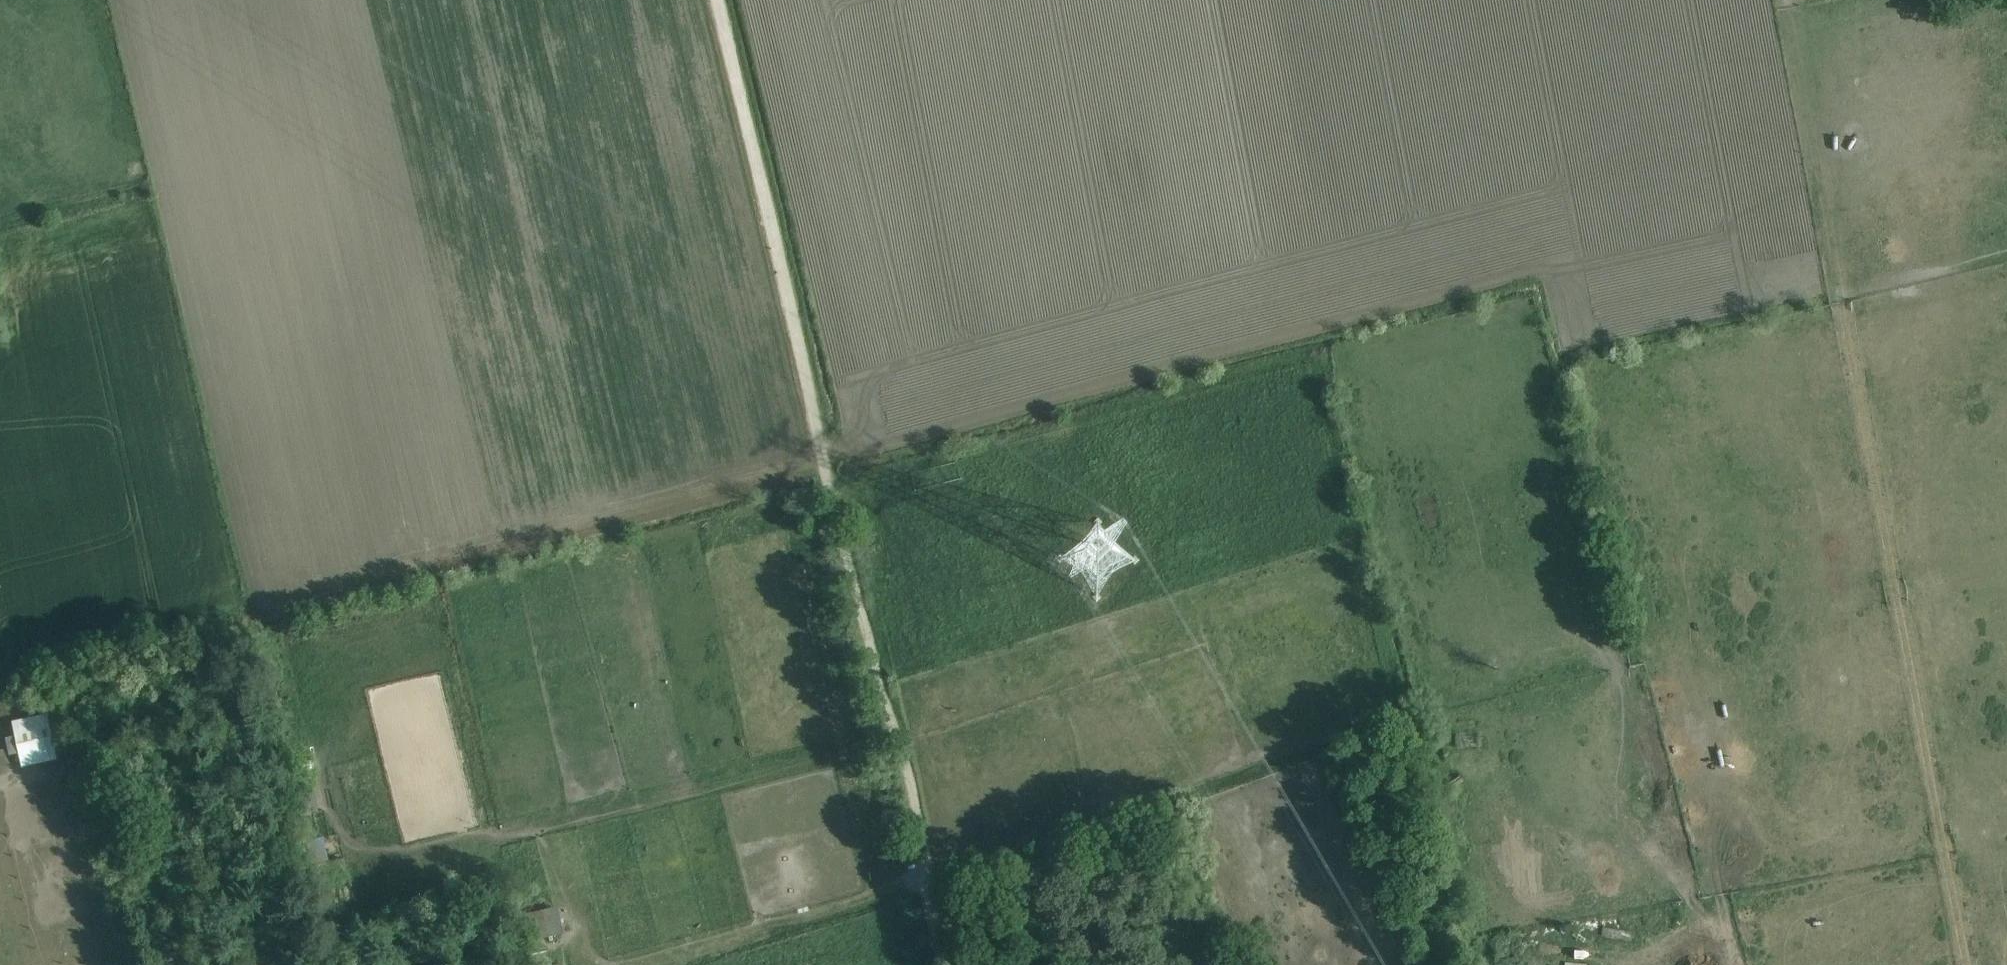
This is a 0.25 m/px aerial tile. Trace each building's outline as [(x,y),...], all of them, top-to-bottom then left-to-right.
[(9,754),(18,752),(21,767),(57,759),(47,713),(11,721),(15,736),(5,738),(9,754)] [(329,862),(322,836),(305,841),(315,880),(336,874),(336,875),(344,873),(343,872),(346,871),(343,858),(340,859),(340,858),(336,859),(336,860),(329,862)] [(556,905),(539,909),(546,936),(563,932),(556,905)]
